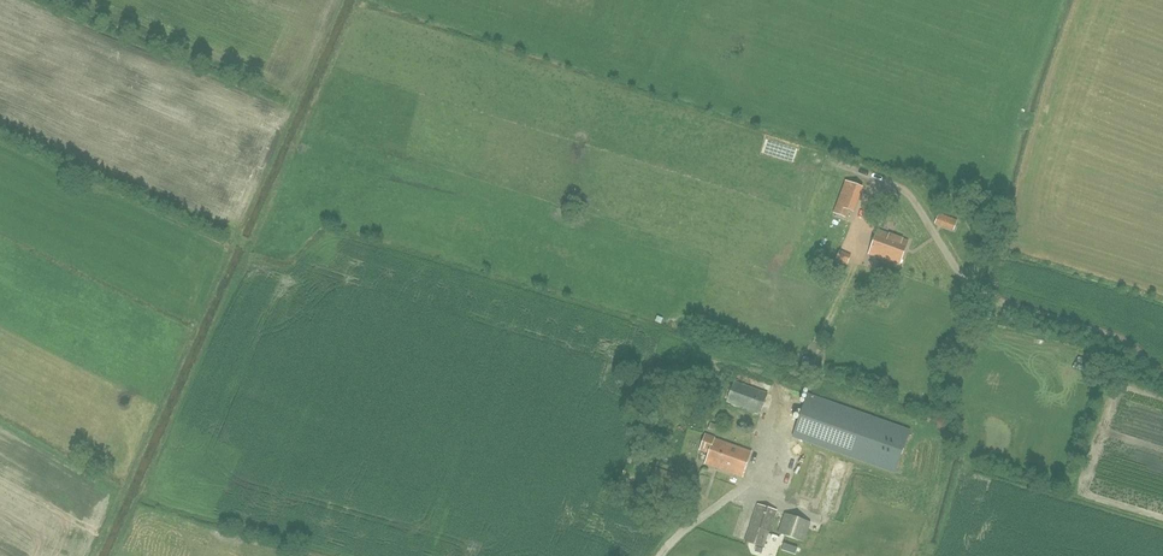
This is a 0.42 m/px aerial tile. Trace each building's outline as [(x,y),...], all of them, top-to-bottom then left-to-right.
[(935,224),(953,230),(957,220),(939,214),(935,224)] [(900,266),(909,242),(878,231),(869,254),(900,266)] [(845,269),(851,256),(849,255),(850,252),(841,249),(834,264),(845,269)] [(761,415),(768,394),(734,382),(727,403),(761,415)] [(895,473),(910,431),(808,395),(793,437),(895,473)] [(724,471),(733,445),(715,439),(715,438),(706,435),(701,450),(709,453),(706,464),(724,471)] [(752,452),(733,445),(724,471),(743,478),(752,452)] [(775,484),(777,479),(782,481),(785,471),(768,465),(764,480),(775,484)] [(765,545),(777,511),(758,505),(747,539),(765,545)] [(804,542),(811,522),(786,514),(779,534),(804,542)]
